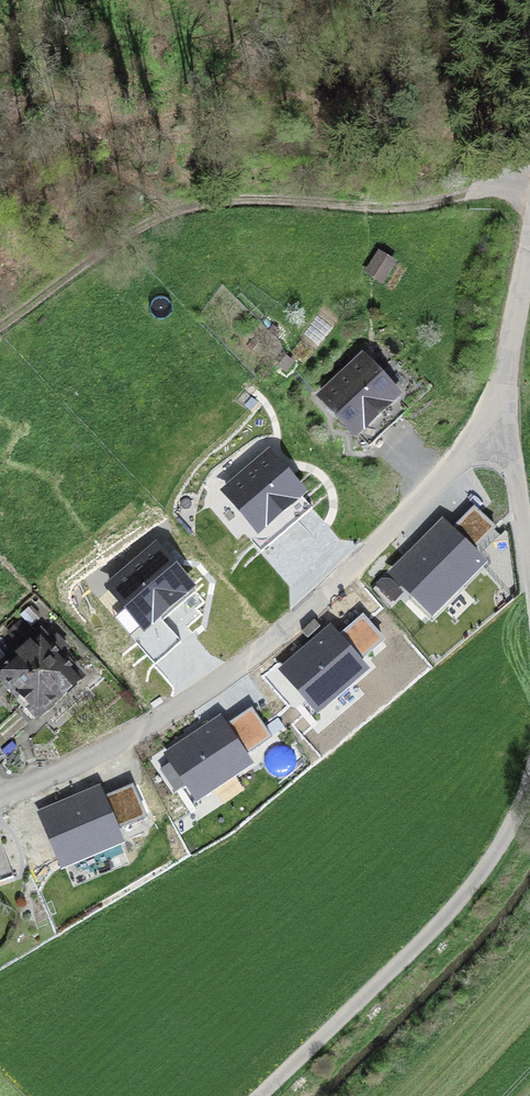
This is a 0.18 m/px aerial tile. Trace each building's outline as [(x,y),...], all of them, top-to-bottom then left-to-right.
[(398,267),(380,256),(367,277),(386,288),(398,267)] [(407,398),(370,358),(320,404),(357,444),(407,398)] [(271,456),(229,492),(259,528),(301,493),(271,456)] [(443,526),(392,575),(415,598),(422,591),(438,608),(482,565),(471,553),(495,529),(479,513),(454,537),(443,526)] [(156,539),(104,584),(145,631),(197,585),(156,539)] [(334,623),(279,668),(318,714),(372,669),(364,659),(386,640),(364,613),(341,631),(334,623)] [(85,683),(44,638),(0,678),(0,680),(39,724),(85,683)] [(221,713),(162,752),(196,802),(254,763),(247,752),(272,736),(252,706),(227,723),(221,713)] [(98,792),(43,815),(64,866),(120,843),(114,830),(145,818),(132,788),(101,801),(98,792)]
